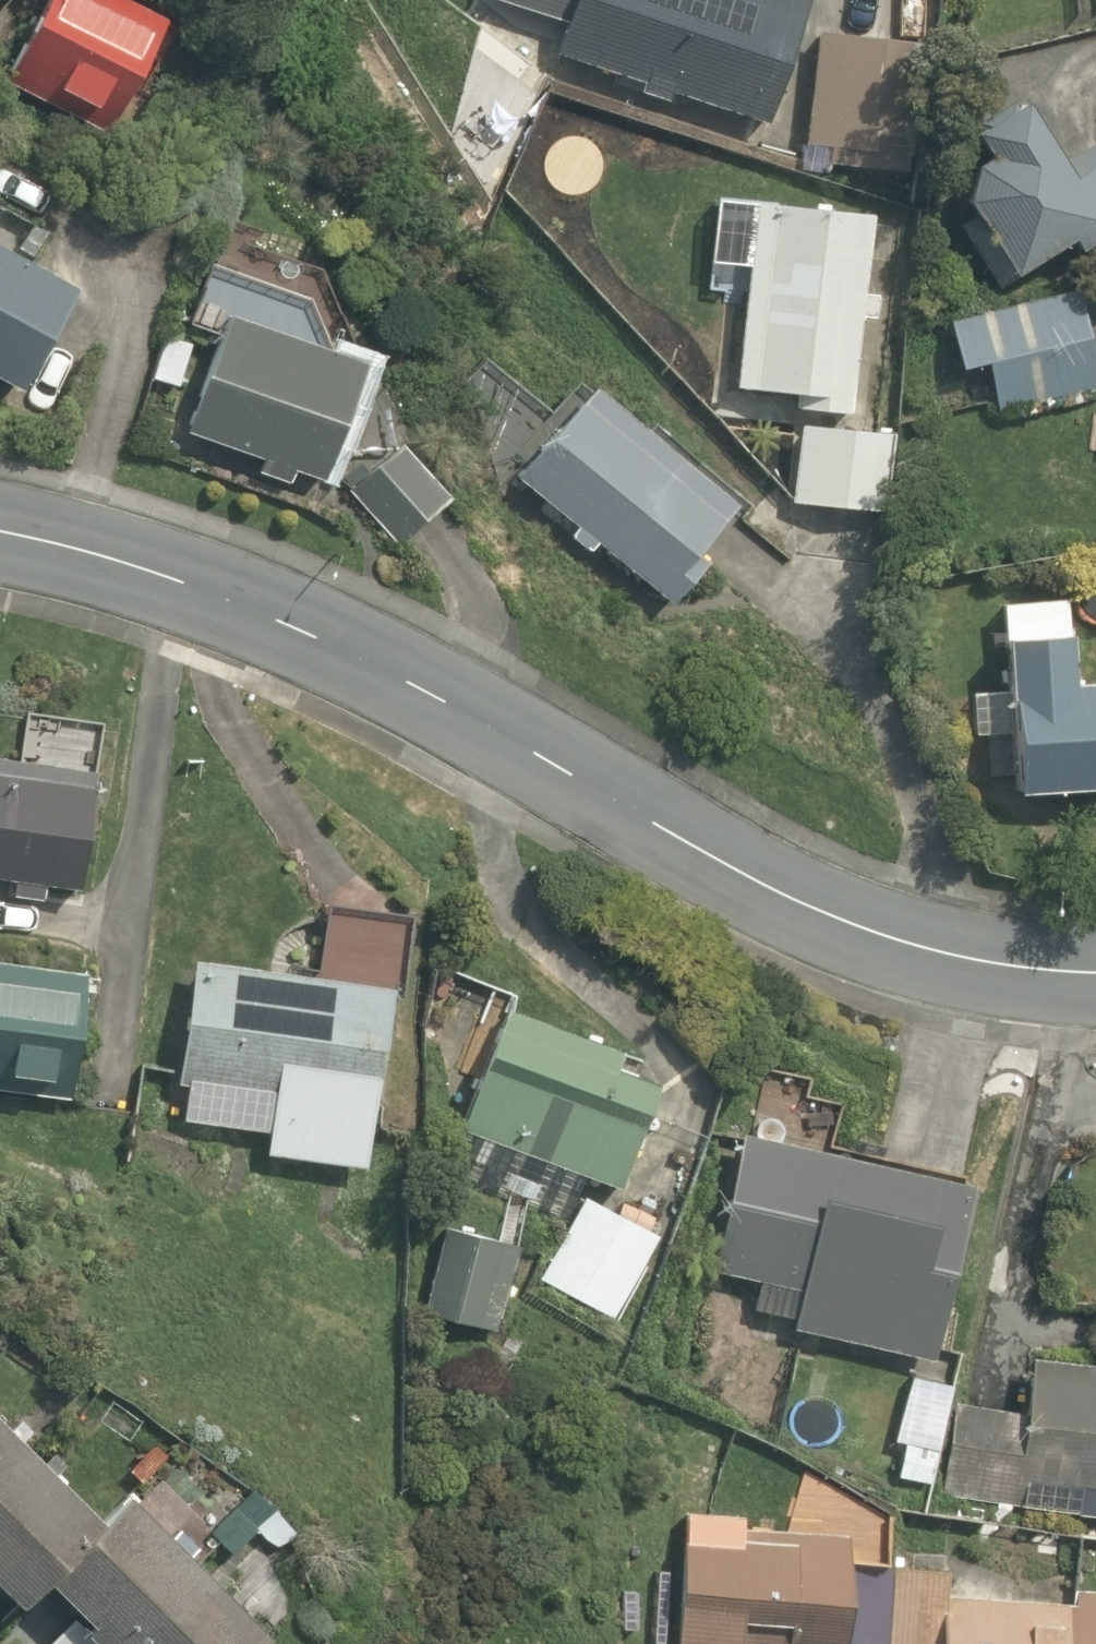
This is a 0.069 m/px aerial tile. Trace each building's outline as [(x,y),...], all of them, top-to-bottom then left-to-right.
[(125,0),(71,0),(30,98),(145,147),(195,30),(125,0)] [(787,0),(601,0),(574,72),(770,144),(819,12),(787,0)] [(921,49),(821,39),(808,167),(908,177),(921,49)] [(1044,120),(987,160),(1003,182),(966,207),(1031,293),(1095,257),(1095,154),(1077,167),(1044,120)] [(883,220),(772,203),(742,395),(853,412),(883,220)] [(0,256),(0,393),(1,391),(52,414),(102,302),(0,256)] [(962,330),(970,373),(1095,350),(1095,332),(1091,306),(962,330)] [(366,380),(233,324),(181,449),(314,505),(366,380)] [(201,349),(160,336),(143,387),(183,401),(201,349)] [(749,521),(609,406),(531,501),(671,616),(741,530),(749,521)] [(899,437),(806,429),(799,515),(892,522),(899,437)] [(451,506),(406,455),(359,498),(405,548),(451,506)] [(1012,604),(1007,694),(974,692),(972,737),(1012,740),(1009,796),(1095,801),(1095,690),(1084,689),(1088,609),(1012,604)] [(0,762),(0,879),(97,894),(115,780),(0,762)] [(329,989),(205,972),(182,1138),(276,1151),(273,1171),(389,1187),(425,929),(339,917),(329,989)] [(0,967),(0,1099),(96,1111),(113,981),(0,967)] [(670,1101),(514,1033),(471,1132),(627,1200),(670,1101)] [(836,1115),(725,1086),(712,1138),(749,1148),(714,1287),(810,1312),(804,1335),(947,1371),(991,1196),(826,1154),(836,1115)] [(667,1240),(583,1197),(538,1284),(622,1327),(667,1240)] [(522,1267),(448,1232),(411,1312),(485,1347),(522,1267)] [(1029,1377),(1020,1499),(1084,1504),(1083,1524),(1095,1525),(1095,1383),(1029,1377)] [(125,1554),(0,1422),(0,1579),(47,1628),(66,1610),(125,1554)] [(874,1563),(754,1557),(757,1510),(694,1507),(688,1643),(871,1643),(874,1563)] [(66,1610),(80,1624),(58,1643),(284,1643),(163,1518),(125,1554),(66,1610)] [(889,1593),(884,1643),(1095,1643),(1095,1595),(1077,1593),(1075,1613),(889,1593)]
